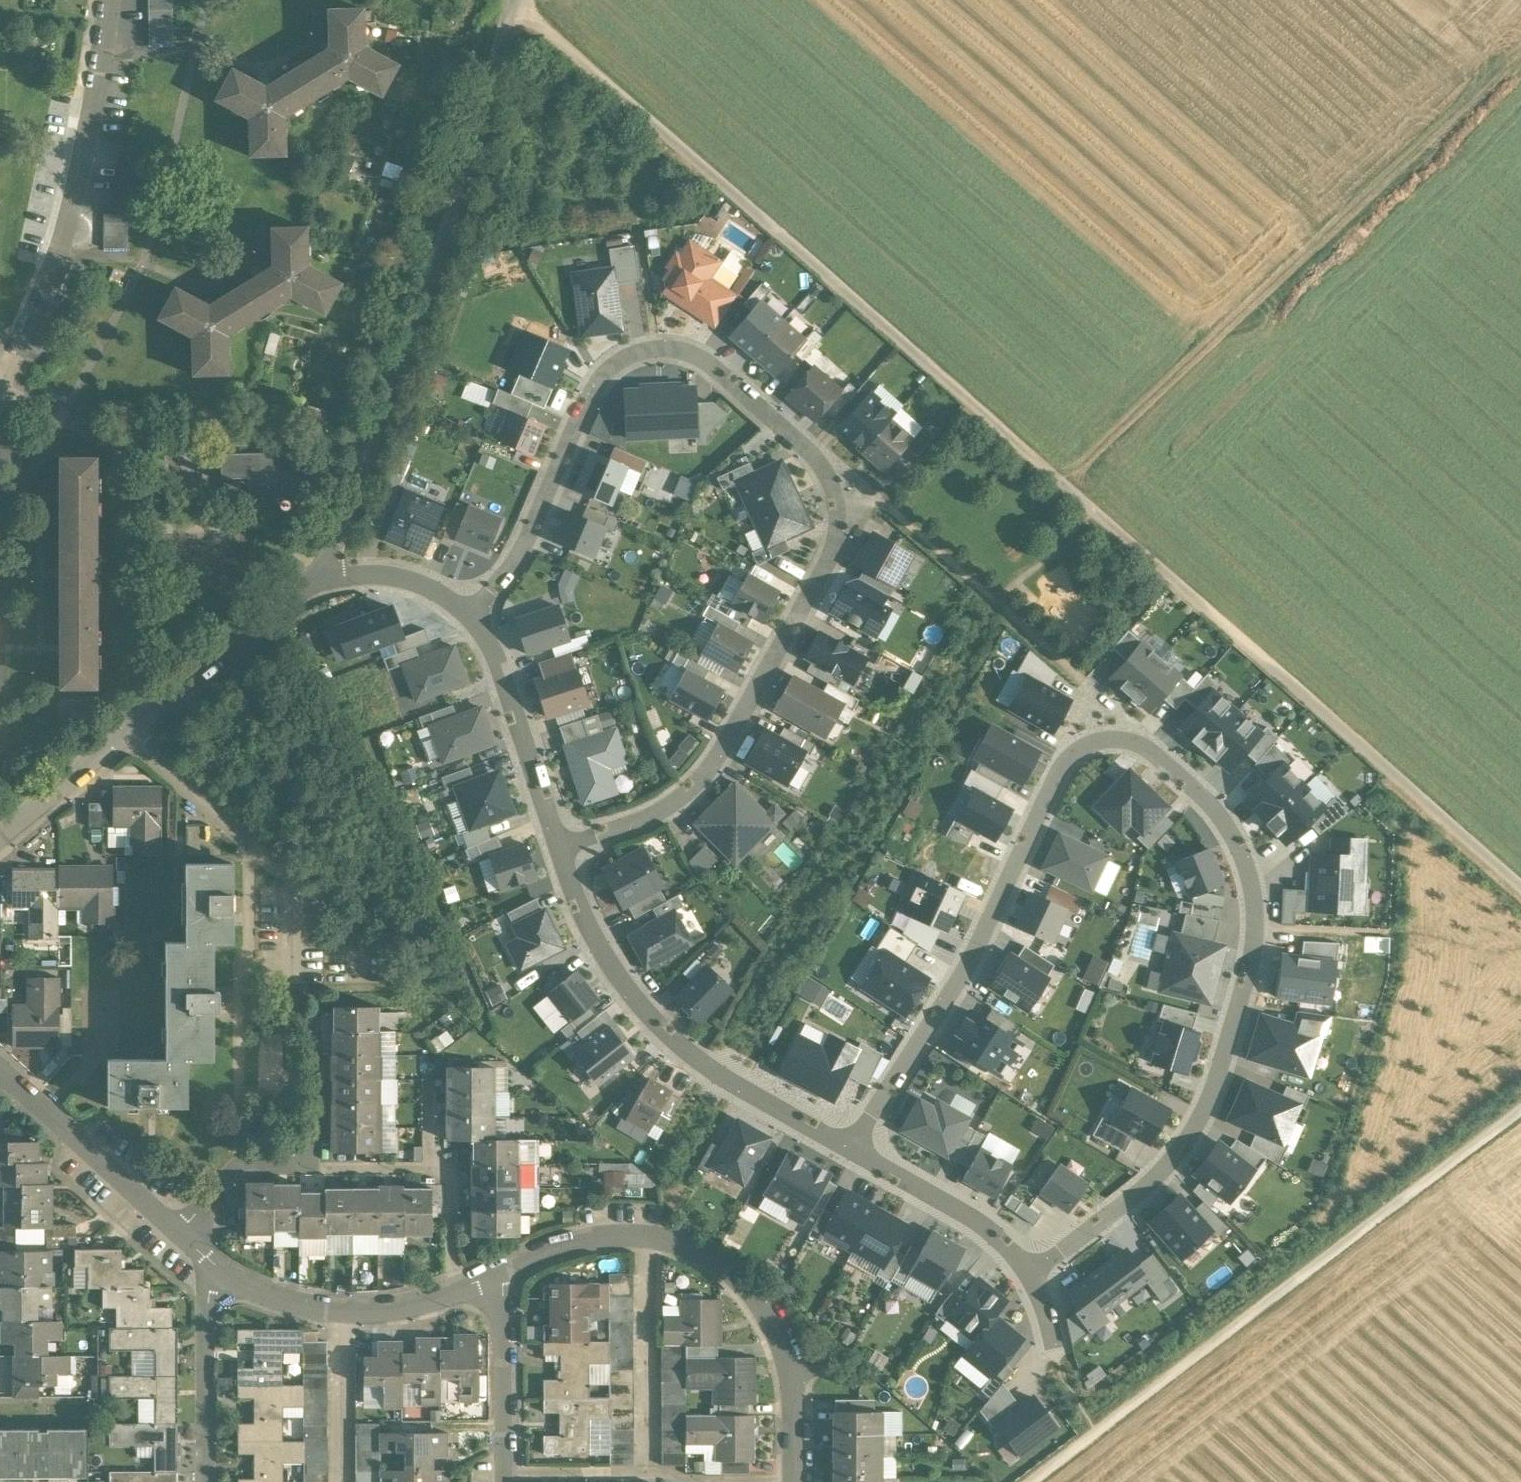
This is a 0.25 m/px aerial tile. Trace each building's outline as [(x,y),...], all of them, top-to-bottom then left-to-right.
[(150,46),(170,45),(169,0),(149,0),(150,46)] [(362,11),(328,12),(329,50),(265,89),(232,71),(215,102),(248,119),(250,158),(284,157),(283,119),(347,79),(380,97),(397,67),(363,49),(362,11)] [(174,30),(174,39),(192,38),(192,29),(174,30)] [(120,181),(113,182),(113,216),(104,216),(104,250),(126,250),(127,215),(134,215),(134,182),(142,182),(142,148),(121,148),(120,181)] [(306,230),(271,230),(272,268),(208,308),(174,289),(158,320),(192,338),(193,376),(227,375),(226,337),(289,298),(323,315),(339,285),(306,268),(306,230)] [(689,243),(679,258),(676,255),(667,268),(671,270),(664,281),(673,288),(670,292),(687,303),(689,299),(700,306),(695,314),(715,328),(721,320),(735,298),(726,291),(736,276),(719,264),(719,263),(689,243)] [(612,270),(615,286),(639,282),(633,246),(608,250),(611,270),(612,270)] [(611,270),(573,275),(581,337),(621,331),(615,286),(612,270),(611,270)] [(752,356),(782,322),(760,303),(730,337),(752,356)] [(782,322),(752,356),(774,375),(804,341),(782,322)] [(551,386),(551,385),(556,374),(558,375),(562,364),(560,364),(566,351),(525,334),(510,369),(519,373),(551,386)] [(840,392),(812,368),(786,397),(814,422),(824,411),(840,392)] [(519,373),(510,395),(532,405),(542,409),(553,386),(551,385),(551,386),(519,373)] [(840,392),(824,411),(833,419),(857,392),(847,384),(840,392)] [(641,391),(625,392),(627,439),(695,437),(694,404),(693,389),(678,389),(678,385),(641,387),(641,391)] [(510,395),(498,390),(492,404),(509,411),(526,419),(532,405),(510,395)] [(838,431),(862,452),(889,421),(895,415),(871,394),(838,431)] [(712,403),(694,404),(695,437),(696,445),(707,444),(707,437),(726,416),(712,403)] [(526,419),(509,411),(496,441),(497,442),(532,457),(545,427),(526,419)] [(889,421),(862,452),(884,472),(905,448),(911,441),(889,421)] [(911,441),(905,448),(916,457),(934,436),(924,427),(911,441)] [(2,493),(2,470),(18,470),(18,446),(0,446),(0,493),(2,493)] [(646,462),(614,448),(608,461),(624,468),(641,475),(646,462)] [(608,461),(592,454),(576,491),(609,504),(624,468),(608,461)] [(301,455),(248,456),(249,480),(249,499),(262,498),(262,505),(274,505),(274,498),(302,498),(301,455)] [(248,456),(225,457),(225,481),(249,480),(248,456)] [(94,459),(60,459),(60,688),(95,688),(94,459)] [(754,474),(736,483),(736,484),(751,515),(795,495),(781,464),(779,463),(754,474)] [(749,464),(716,478),(722,490),(736,484),(736,483),(754,474),(749,464)] [(370,525),(388,532),(402,499),(383,491),(370,525)] [(442,507),(404,492),(402,499),(388,532),(385,540),(423,555),(442,507)] [(795,495),(751,515),(765,547),(766,548),(784,540),(809,528),(810,526),(795,495)] [(454,541),(454,539),(467,509),(456,504),(443,536),(454,541)] [(501,521),(468,508),(467,509),(454,539),(488,553),(501,521)] [(619,522),(586,508),(581,519),(604,529),(614,533),(619,522)] [(581,519),(567,513),(563,523),(565,524),(563,530),(560,528),(555,542),(592,558),(604,529),(581,519)] [(910,557),(873,536),(857,565),(864,570),(893,586),(910,557)] [(765,547),(751,554),(756,566),(789,551),(784,540),(766,548),(765,547)] [(893,586),(864,570),(858,580),(859,581),(888,597),(893,586)] [(779,593),(747,575),(730,605),(752,617),(762,623),(779,593)] [(888,597),(859,581),(853,591),(882,607),(888,597)] [(853,591),(845,586),(830,613),(872,636),(874,633),(880,626),(883,621),(885,613),(887,610),(882,607),(853,591)] [(730,605),(721,600),(715,610),(739,624),(746,628),(752,617),(730,605)] [(557,606),(515,620),(526,654),(552,646),(569,641),(557,606)] [(739,624),(715,610),(707,606),(702,616),(718,626),(733,634),(739,624)] [(391,608),(336,628),(347,659),(391,643),(402,638),(391,608)] [(733,634),(718,626),(702,653),(735,672),(750,644),(733,634)] [(425,630),(402,638),(391,643),(396,655),(414,649),(429,643),(425,630)] [(1112,649),(1125,662),(1141,643),(1127,631),(1112,649)] [(865,660),(819,633),(805,658),(812,661),(806,672),(827,684),(837,690),(843,679),(852,684),(865,660)] [(569,641),(552,646),(556,658),(570,653),(589,647),(586,635),(569,641)] [(1128,697),(1160,660),(1141,643),(1125,662),(1110,678),(1120,686),(1118,688),(1128,697)] [(467,683),(454,647),(419,660),(402,666),(416,702),(467,683)] [(419,660),(414,649),(396,655),(383,660),(387,671),(402,666),(419,660)] [(1026,678),(1048,690),(1056,675),(1029,651),(1017,673),(1026,678)] [(556,658),(538,664),(542,679),(575,668),(570,653),(556,658)] [(685,671),(702,681),(708,671),(677,653),(671,663),(685,671)] [(1160,660),(1128,697),(1137,705),(1139,703),(1148,711),(1160,697),(1179,676),(1160,660)] [(575,668),(542,679),(535,681),(547,718),(587,705),(575,668)] [(702,681),(685,671),(669,699),(708,720),(723,692),(702,681)] [(1206,675),(1193,689),(1184,700),(1196,711),(1213,691),(1218,686),(1206,675)] [(1193,689),(1179,676),(1160,697),(1174,711),(1184,700),(1193,689)] [(1048,690),(1026,678),(1009,709),(1052,733),(1069,702),(1048,690)] [(821,694),(793,679),(775,710),(824,738),(841,707),(842,706),(821,694)] [(837,690),(827,684),(821,694),(842,706),(841,707),(852,713),(858,702),(837,690)] [(1202,752),(1237,713),(1213,691),(1196,711),(1180,729),(1192,740),(1190,742),(1202,752)] [(452,706),(444,709),(418,718),(422,730),(430,727),(456,717),(452,706)] [(456,717),(430,727),(443,763),(494,744),(481,708),(456,717)] [(1260,733),(1237,713),(1202,752),(1214,763),(1216,761),(1228,771),(1244,753),(1261,734),(1260,733)] [(582,720),(559,728),(565,747),(588,740),(582,720)] [(1035,751),(991,727),(973,758),(980,762),(1012,779),(1021,784),(1029,770),(1025,768),(1035,751)] [(1266,727),(1260,733),(1261,734),(1244,753),(1256,764),(1273,744),(1278,738),(1266,727)] [(783,728),(777,739),(804,753),(809,756),(815,746),(783,728)] [(588,740),(565,747),(584,803),(615,793),(606,766),(605,764),(623,758),(614,731),(588,740)] [(804,753),(777,739),(764,731),(746,762),(786,785),(804,753)] [(1289,762),(1273,744),(1256,764),(1254,766),(1267,780),(1283,765),(1284,766),(1289,762)] [(1006,790),(1012,779),(980,762),(974,772),(1002,788),(1006,790)] [(1265,822),(1303,787),(1284,766),(1283,765),(1267,780),(1245,801),(1265,822)] [(452,787),(473,779),(469,768),(441,778),(445,790),(452,788),(452,787)] [(452,787),(452,788),(468,831),(469,832),(485,826),(515,815),(499,770),(473,779),(452,787)] [(994,802),(1002,788),(974,772),(970,770),(963,784),(975,791),(994,802)] [(1167,808),(1129,771),(1094,807),(1112,825),(1122,815),(1141,834),(1142,835),(1162,814),(1167,808)] [(766,814),(735,783),(694,824),(735,865),(775,824),(774,823),(783,815),(774,806),(766,814)] [(1323,808),(1303,787),(1265,822),(1285,844),(1307,824),(1323,809),(1323,808)] [(160,789),(114,789),(114,794),(114,827),(138,827),(138,844),(159,844),(160,789)] [(994,802),(975,791),(959,820),(975,830),(993,840),(1010,810),(994,802)] [(114,794),(101,794),(101,804),(101,827),(114,827),(114,794)] [(1333,798),(1323,808),(1323,809),(1307,824),(1318,836),(1347,814),(1333,798)] [(101,804),(88,804),(88,827),(101,827),(101,804)] [(1172,824),(1162,814),(1142,835),(1141,834),(1136,839),(1147,849),(1172,824)] [(965,846),(975,830),(959,820),(954,818),(945,836),(965,846)] [(489,840),(485,826),(469,832),(468,831),(461,833),(467,849),(489,840)] [(1107,858),(1059,835),(1043,869),(1091,891),(1107,858)] [(489,840),(467,849),(464,851),(469,861),(502,847),(497,836),(489,840)] [(1332,840),(1332,857),(1312,856),(1309,911),(1361,913),(1365,842),(1332,840)] [(525,845),(488,857),(499,891),(536,878),(525,845)] [(1207,849),(1175,862),(1190,898),(1222,885),(1207,849)] [(658,888),(644,863),(648,861),(642,850),(629,857),(630,860),(614,869),(605,874),(623,907),(626,905),(658,888)] [(165,1060),(106,1061),(107,1109),(186,1108),(185,1062),(212,1061),(210,944),(231,944),(230,864),(182,864),(183,943),(163,943),(165,1060)] [(111,868),(58,868),(58,871),(58,908),(89,908),(89,925),(111,925),(111,868)] [(58,871),(12,871),(12,877),(12,904),(12,910),(35,910),(35,939),(58,939),(58,908),(58,871)] [(963,893),(923,875),(917,888),(915,887),(909,900),(911,901),(905,913),(911,916),(940,929),(945,932),(963,893)] [(0,877),(0,904),(12,904),(12,877),(0,877)] [(1044,901),(1065,910),(1076,915),(1082,901),(1051,886),(1044,901)] [(658,888),(626,905),(634,919),(652,909),(665,902),(658,888)] [(1306,890),(1282,890),(1281,925),(1294,926),(1295,914),(1305,915),(1306,890)] [(1044,901),(1031,894),(1016,926),(1050,942),(1065,910),(1044,901)] [(665,902),(652,909),(658,920),(674,911),(674,912),(683,907),(676,896),(665,902)] [(535,899),(506,914),(513,926),(541,912),(535,899)] [(1216,908),(1180,901),(1178,913),(1185,914),(1213,920),(1216,908)] [(541,912),(513,926),(519,939),(507,945),(520,970),(563,949),(544,910),(541,912)] [(658,920),(627,937),(645,970),(692,944),(674,912),(674,911),(658,920)] [(1213,920),(1185,914),(1180,936),(1214,944),(1220,921),(1213,920)] [(929,953),(940,929),(911,916),(902,936),(916,945),(929,953)] [(885,954),(903,966),(916,945),(902,936),(889,928),(875,949),(884,955),(885,954)] [(1180,936),(1173,934),(1159,992),(1210,1004),(1224,947),(1214,944),(1180,936)] [(1301,958),(1332,962),(1336,963),(1339,944),(1303,942),(1301,958)] [(1016,959),(1046,978),(1053,965),(1023,946),(1016,959)] [(1016,959),(1007,953),(995,972),(998,974),(990,988),(1026,1011),(1047,979),(1046,978),(1016,959)] [(1098,982),(1108,959),(1094,953),(1084,976),(1098,982)] [(903,966),(885,954),(884,955),(864,987),(905,1014),(926,981),(903,966)] [(1301,958),(1283,956),(1280,978),(1276,978),(1273,997),(1327,1004),(1329,987),(1331,987),(1332,983),(1330,983),(1332,962),(1301,958)] [(729,990),(707,968),(675,1000),(698,1022),(729,990)] [(597,1001),(575,973),(548,994),(571,1022),(588,1009),(597,1001)] [(798,992),(822,1004),(830,988),(806,976),(798,992)] [(58,978),(36,978),(36,1008),(12,1008),(12,1048),(58,1048),(58,1044),(58,1016),(58,978)] [(1157,1022),(1164,1024),(1192,1032),(1198,1014),(1162,1005),(1157,1022)] [(377,1009),(332,1009),(332,1032),(377,1032),(377,1009)] [(577,1033),(595,1018),(588,1009),(571,1022),(560,1031),(567,1040),(577,1033)] [(984,1021),(1014,1040),(1021,1029),(992,1009),(984,1021)] [(71,1010),(62,1010),(62,1016),(58,1016),(58,1044),(71,1044),(71,1010)] [(619,1039),(622,1044),(628,1040),(605,1011),(595,1018),(577,1033),(585,1044),(613,1022),(623,1035),(619,1039)] [(984,1021),(970,1012),(950,1044),(958,1049),(954,1055),(971,1066),(974,1060),(1000,1077),(1013,1057),(1011,1056),(1019,1044),(1014,1040),(984,1021)] [(1296,1012),(1292,1027),(1320,1035),(1325,1037),(1331,1016),(1296,1012)] [(1320,1035),(1292,1027),(1284,1025),(1284,1026),(1261,1019),(1250,1058),(1307,1075),(1320,1035)] [(585,1044),(571,1055),(597,1087),(634,1058),(622,1044),(619,1039),(623,1035),(613,1022),(585,1044)] [(1192,1032),(1164,1024),(1160,1037),(1157,1036),(1153,1050),(1156,1051),(1152,1064),(1185,1074),(1191,1055),(1194,1055),(1197,1044),(1195,1043),(1198,1034),(1192,1032)] [(332,1032),(332,1056),(377,1056),(377,1032),(332,1032)] [(856,1050),(829,1037),(823,1049),(798,1037),(779,1074),(832,1101),(845,1076),(857,1051),(856,1050)] [(857,1051),(845,1076),(867,1087),(883,1055),(860,1043),(856,1050),(857,1051)] [(377,1056),(332,1056),(332,1080),(377,1080),(377,1056)] [(492,1069),(448,1069),(447,1093),(492,1093),(492,1069)] [(377,1080),(332,1080),(332,1104),(377,1104),(377,1080)] [(645,1091),(643,1089),(626,1119),(649,1131),(653,1125),(670,1093),(650,1082),(645,1091)] [(1281,1098),(1246,1083),(1229,1121),(1256,1133),(1282,1144),(1298,1107),(1299,1106),(1281,1098)] [(1286,1087),(1281,1098),(1299,1106),(1298,1107),(1303,1109),(1309,1097),(1286,1087)] [(1131,1090),(1112,1124),(1133,1136),(1149,1145),(1168,1110),(1131,1090)] [(492,1093),(447,1093),(447,1117),(492,1117),(492,1093)] [(670,1093),(653,1125),(663,1130),(681,1099),(670,1093)] [(943,1115),(919,1101),(902,1132),(919,1141),(923,1141),(929,1145),(930,1147),(948,1157),(965,1126),(969,1120),(947,1108),(943,1115)] [(377,1104),(332,1104),(332,1128),(333,1129),(377,1128),(377,1104)] [(492,1117),(447,1117),(447,1141),(472,1141),(492,1141),(492,1117)] [(1112,1124),(1102,1118),(1092,1136),(1124,1153),(1133,1136),(1112,1124)] [(769,1139),(737,1122),(721,1149),(712,1167),(743,1185),(769,1139)] [(948,1157),(968,1169),(979,1150),(986,1138),(965,1126),(948,1157)] [(377,1128),(333,1129),(333,1153),(377,1153),(377,1128)] [(1282,1144),(1256,1133),(1249,1148),(1266,1159),(1278,1166),(1287,1146),(1282,1144)] [(1253,1171),(1255,1173),(1266,1159),(1249,1148),(1235,1140),(1228,1151),(1253,1171)] [(492,1141),(472,1141),(472,1165),(516,1165),(517,1141),(492,1141)] [(0,1144),(0,1165),(37,1165),(37,1143),(0,1144)] [(712,1167),(721,1149),(711,1144),(697,1168),(708,1174),(712,1167)] [(1228,1151),(1219,1144),(1194,1175),(1201,1181),(1220,1195),(1229,1202),(1239,1190),(1241,1192),(1255,1173),(1253,1171),(1228,1151)] [(1011,1168),(979,1150),(968,1169),(962,1179),(994,1197),(1011,1168)] [(829,1175),(789,1153),(765,1195),(794,1210),(793,1213),(793,1217),(795,1220),(799,1221),(802,1221),(804,1218),(808,1212),(826,1181),(829,1175)] [(605,1190),(628,1189),(627,1162),(604,1163),(605,1190)] [(0,1165),(0,1186),(3,1186),(45,1186),(45,1165),(42,1165),(37,1165),(0,1165)] [(516,1165),(472,1165),(472,1189),(516,1189),(516,1165)] [(1087,1186),(1058,1166),(1040,1192),(1069,1212),(1087,1186)] [(836,1187),(826,1181),(808,1212),(819,1218),(823,1210),(836,1187)] [(1220,1195),(1201,1181),(1192,1192),(1203,1202),(1209,1209),(1220,1195)] [(273,1185),(245,1185),(244,1233),(273,1233),(273,1231),(273,1185)] [(299,1185),(273,1185),(273,1231),(299,1231),(299,1193),(299,1185)] [(45,1186),(3,1186),(3,1207),(51,1207),(51,1186),(45,1186)] [(351,1189),(325,1189),(325,1193),(325,1235),(351,1235),(351,1189)] [(377,1190),(351,1189),(351,1235),(377,1236),(377,1190)] [(516,1189),(472,1189),(471,1213),(516,1213),(516,1189)] [(403,1190),(377,1190),(377,1236),(403,1236),(403,1190)] [(430,1190),(403,1190),(403,1236),(430,1237),(430,1190)] [(852,1252),(877,1209),(847,1192),(833,1216),(822,1235),(824,1236),(852,1252)] [(325,1193),(299,1193),(299,1231),(299,1239),(325,1239),(325,1235),(325,1193)] [(1040,1216),(1011,1196),(1004,1205),(1033,1226),(1040,1216)] [(1192,1211),(1179,1196),(1168,1206),(1167,1205),(1159,1212),(1160,1213),(1149,1223),(1181,1259),(1210,1233),(1211,1232),(1192,1211)] [(1211,1232),(1210,1233),(1215,1239),(1228,1228),(1209,1209),(1203,1202),(1192,1211),(1211,1232)] [(51,1207),(3,1207),(3,1228),(3,1229),(15,1229),(51,1229),(51,1226),(51,1207)] [(906,1226),(877,1209),(852,1252),(880,1268),(881,1269),(892,1250),(906,1226)] [(820,1243),(824,1236),(822,1235),(833,1216),(823,1210),(819,1218),(808,1236),(820,1243)] [(516,1213),(471,1213),(471,1238),(516,1238),(516,1213)] [(76,1226),(51,1226),(51,1229),(51,1238),(68,1238),(76,1238),(76,1226)] [(3,1228),(0,1228),(0,1240),(15,1240),(15,1229),(3,1229),(3,1228)] [(964,1250),(932,1233),(921,1253),(909,1274),(938,1291),(946,1277),(948,1278),(964,1250)] [(76,1239),(76,1238),(68,1238),(68,1247),(76,1247),(76,1239)] [(0,1240),(0,1252),(15,1252),(15,1240),(0,1240)] [(909,1274),(921,1253),(911,1247),(905,1257),(893,1278),(903,1284),(909,1274)] [(893,1278),(905,1257),(892,1250),(881,1269),(880,1268),(876,1275),(890,1283),(893,1278)] [(120,1251),(75,1251),(75,1269),(88,1269),(88,1289),(104,1289),(142,1289),(142,1271),(120,1271),(120,1251)] [(1136,1266),(1124,1251),(1071,1292),(1076,1312),(1091,1332),(1107,1320),(1102,1313),(1112,1306),(1120,1317),(1123,1314),(1115,1303),(1144,1281),(1147,1279),(1136,1266)] [(0,1252),(0,1288),(38,1288),(38,1273),(46,1272),(46,1252),(15,1252),(0,1252)] [(1144,1281),(1161,1304),(1173,1295),(1165,1284),(1170,1280),(1151,1255),(1136,1266),(1147,1279),(1144,1281)] [(632,1275),(608,1275),(608,1285),(609,1287),(632,1287),(632,1275)] [(1007,1304),(978,1280),(961,1301),(947,1318),(948,1319),(974,1340),(976,1341),(995,1318),(1007,1304)] [(598,1288),(543,1288),(543,1300),(550,1300),(550,1314),(554,1318),(559,1318),(559,1327),(544,1327),(544,1344),(587,1343),(587,1309),(609,1309),(609,1299),(609,1287),(608,1285),(598,1285),(598,1288)] [(632,1287),(609,1287),(609,1299),(633,1299),(632,1287)] [(3,1311),(3,1322),(39,1322),(39,1306),(52,1306),(52,1288),(38,1288),(0,1288),(0,1311),(3,1311)] [(142,1289),(104,1289),(104,1309),(116,1309),(116,1329),(172,1329),(172,1309),(150,1309),(150,1289),(142,1289)] [(947,1318),(961,1301),(952,1293),(937,1312),(935,1316),(944,1323),(948,1319),(947,1318)] [(633,1299),(609,1299),(609,1309),(609,1311),(633,1311),(633,1299)] [(720,1300),(679,1300),(679,1324),(663,1324),(663,1347),(685,1347),(720,1347),(720,1300)] [(633,1311),(609,1311),(609,1323),(633,1323),(633,1311)] [(1076,1312),(1066,1319),(1072,1346),(1091,1332),(1076,1312)] [(976,1341),(974,1340),(962,1355),(991,1378),(1003,1363),(1022,1339),(995,1318),(976,1341)] [(3,1322),(2,1322),(2,1345),(14,1345),(14,1357),(47,1357),(47,1340),(60,1340),(60,1322),(39,1322),(3,1322)] [(633,1323),(609,1323),(609,1335),(633,1335),(633,1323)] [(116,1329),(109,1329),(109,1352),(154,1351),(155,1377),(177,1377),(177,1329),(172,1329),(116,1329)] [(303,1331),(237,1331),(237,1343),(255,1343),(255,1361),(253,1361),(253,1370),(237,1370),(238,1387),(282,1387),(282,1352),(303,1352),(303,1343),(303,1333),(303,1331)] [(317,1333),(303,1333),(303,1343),(317,1342),(317,1333)] [(476,1335),(452,1335),(452,1350),(439,1350),(439,1403),(458,1402),(458,1403),(476,1403),(476,1335)] [(633,1335),(609,1335),(609,1343),(609,1347),(633,1347),(633,1335)] [(439,1350),(439,1339),(415,1339),(415,1355),(401,1355),(401,1383),(421,1383),(421,1406),(439,1406),(439,1403),(439,1350)] [(317,1342),(303,1343),(303,1352),(303,1355),(327,1355),(327,1343),(317,1342)] [(378,1343),(378,1358),(363,1358),(364,1386),(383,1386),(383,1410),(401,1409),(401,1383),(401,1355),(401,1343),(378,1343)] [(587,1343),(544,1344),(544,1356),(560,1356),(560,1373),(558,1373),(558,1383),(544,1383),(544,1400),(588,1399),(588,1365),(609,1365),(609,1359),(609,1347),(609,1343),(587,1343)] [(633,1347),(609,1347),(609,1359),(633,1359),(633,1347)] [(663,1347),(661,1347),(661,1359),(685,1359),(685,1347),(663,1347)] [(720,1347),(685,1347),(685,1359),(720,1359),(720,1347)] [(327,1366),(327,1355),(303,1355),(303,1367),(327,1366)] [(47,1357),(14,1357),(14,1387),(39,1387),(68,1386),(68,1374),(68,1357),(47,1357)] [(633,1359),(609,1359),(609,1365),(609,1371),(633,1371),(633,1359)] [(685,1359),(661,1359),(661,1371),(685,1371),(685,1359)] [(720,1359),(685,1359),(685,1371),(685,1383),(714,1383),(714,1406),(747,1406),(754,1406),(754,1359),(720,1359)] [(1012,1371),(1003,1363),(991,1378),(980,1391),(990,1399),(1002,1384),(1012,1371)] [(327,1379),(327,1366),(303,1367),(303,1379),(327,1379)] [(633,1371),(609,1371),(609,1383),(633,1383),(633,1371)] [(685,1371),(661,1371),(661,1383),(685,1383),(685,1371)] [(155,1377),(109,1377),(109,1399),(151,1399),(151,1425),(177,1425),(178,1425),(177,1377),(155,1377)] [(327,1391),(327,1379),(303,1379),(303,1387),(303,1391),(327,1391)] [(633,1383),(609,1383),(609,1395),(633,1395),(633,1383)] [(685,1383),(661,1383),(661,1395),(685,1395),(685,1383)] [(993,1429),(997,1426),(1021,1408),(1002,1384),(990,1399),(979,1412),(993,1429)] [(39,1387),(14,1387),(14,1399),(39,1399),(39,1387)] [(238,1387),(237,1387),(237,1399),(254,1399),(254,1416),(252,1416),(252,1425),(237,1425),(237,1442),(282,1442),(282,1408),(303,1408),(303,1402),(303,1391),(303,1387),(282,1387),(238,1387)] [(327,1402),(327,1391),(303,1391),(303,1402),(327,1402)] [(633,1395),(609,1395),(609,1399),(609,1407),(633,1407),(633,1395)] [(685,1407),(685,1395),(661,1395),(661,1407),(685,1407)] [(1055,1427),(1033,1398),(1021,1408),(997,1426),(1019,1455),(1055,1427)] [(588,1399),(544,1400),(544,1413),(559,1413),(558,1414),(562,1414),(562,1429),(559,1429),(559,1438),(543,1438),(543,1455),(609,1455),(609,1443),(609,1431),(609,1419),(609,1407),(609,1399),(588,1399)] [(858,1401),(836,1401),(835,1413),(858,1413),(858,1401)] [(327,1415),(327,1402),(303,1402),(303,1408),(303,1415),(327,1415)] [(747,1406),(720,1406),(720,1417),(747,1417),(747,1406)] [(633,1407),(609,1407),(609,1419),(633,1419),(633,1407)] [(685,1407),(661,1407),(661,1419),(685,1419),(685,1407)] [(835,1413),(834,1413),(834,1436),(882,1436),(882,1413),(858,1413),(835,1413)] [(327,1415),(303,1415),(303,1427),(327,1427),(327,1415)] [(720,1417),(685,1417),(685,1439),(713,1439),(714,1463),(754,1462),(754,1417),(747,1417),(720,1417)] [(633,1419),(609,1419),(609,1431),(633,1431),(633,1419)] [(685,1419),(661,1419),(661,1431),(685,1431),(685,1419)] [(151,1425),(109,1425),(109,1446),(154,1446),(154,1473),(177,1473),(177,1425),(151,1425)] [(379,1425),(355,1425),(355,1437),(379,1437),(379,1434),(379,1425)] [(327,1427),(303,1427),(303,1439),(327,1439),(327,1427)] [(0,1430),(0,1478),(85,1478),(84,1430),(0,1430)] [(633,1431),(609,1431),(609,1443),(633,1443),(633,1431)] [(685,1431),(661,1431),(662,1443),(685,1443),(685,1431)] [(447,1434),(379,1434),(379,1437),(379,1449),(379,1453),(404,1453),(404,1472),(419,1472),(433,1472),(433,1458),(447,1459),(447,1434)] [(882,1436),(834,1436),(834,1457),(882,1457),(882,1436)] [(379,1437),(355,1437),(355,1449),(379,1449),(379,1437)] [(327,1439),(303,1439),(303,1442),(303,1451),(327,1451),(327,1439)] [(237,1442),(237,1456),(255,1456),(255,1471),(253,1471),(253,1480),(237,1480),(237,1481),(282,1481),(282,1464),(303,1464),(303,1451),(303,1442),(282,1442),(237,1442)] [(633,1443),(609,1443),(609,1455),(633,1455),(633,1443)] [(662,1443),(661,1455),(685,1455),(685,1443),(662,1443)] [(379,1449),(355,1449),(355,1461),(379,1461),(379,1453),(379,1449)] [(327,1451),(303,1451),(303,1463),(327,1463),(327,1451)] [(633,1455),(609,1455),(609,1467),(633,1467),(633,1455)] [(685,1455),(661,1455),(662,1467),(685,1467),(685,1455)] [(882,1457),(834,1457),(834,1479),(882,1479),(882,1457)] [(379,1461),(355,1461),(355,1473),(379,1473),(379,1472),(379,1461)] [(327,1463),(303,1463),(303,1464),(303,1475),(327,1475),(327,1463)] [(748,1463),(722,1463),(722,1475),(749,1474),(748,1463)] [(419,1472),(404,1472),(379,1472),(379,1473),(379,1481),(419,1481),(419,1472)] [(419,1472),(419,1481),(447,1481),(447,1472),(433,1472),(419,1472)] [(109,1473),(109,1481),(177,1481),(177,1473),(154,1473),(109,1473)] [(355,1473),(355,1481),(379,1481),(379,1473),(355,1473)]
